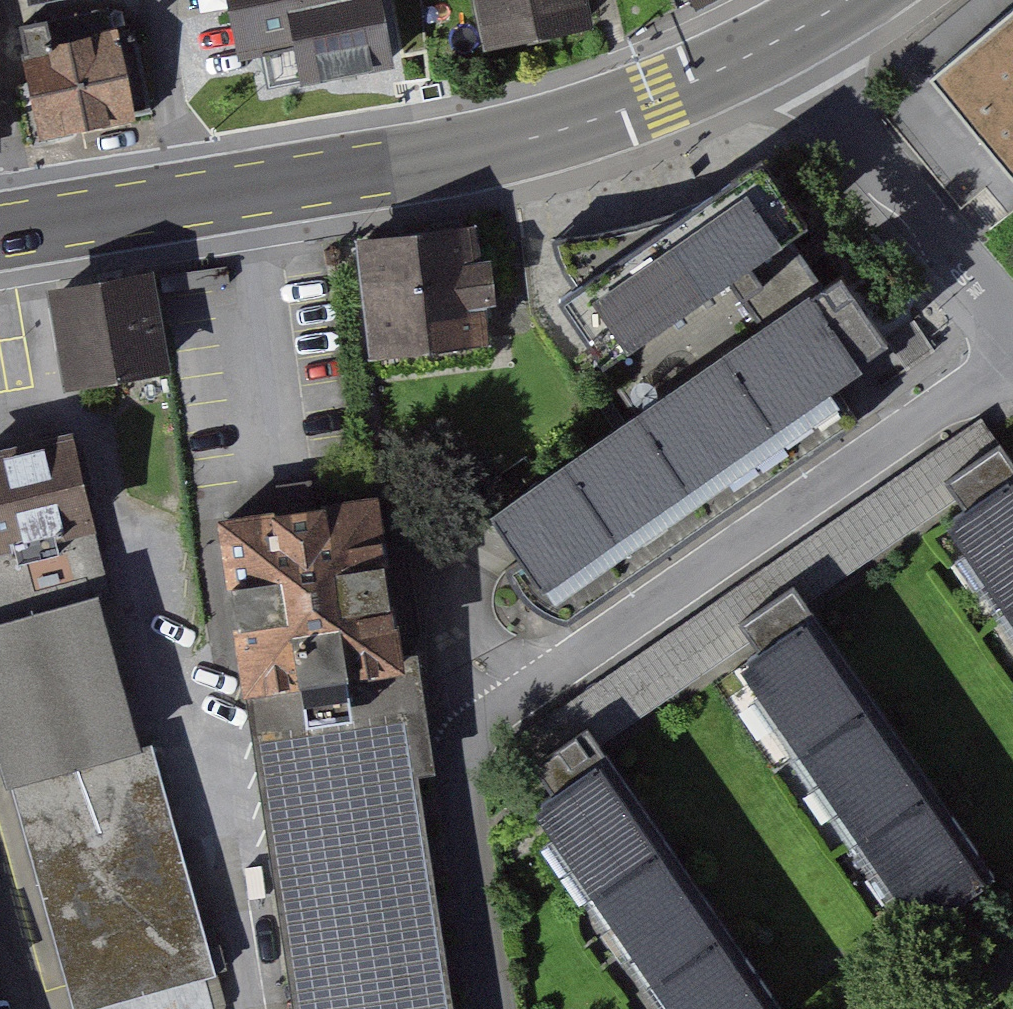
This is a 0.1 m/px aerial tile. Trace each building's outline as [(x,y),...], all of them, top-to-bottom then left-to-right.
[(411,73),(397,0),(377,0),(355,4),(354,0),(242,0),(252,52),(293,43),(304,95),(411,73)] [(461,49),(571,31),(566,0),(452,0),(461,49)] [(933,81),(1012,178),(1012,15),(933,81)] [(42,136),(147,116),(132,36),(27,55),(42,136)] [(570,284),(583,303),(558,320),(604,384),(625,369),(658,418),(498,529),(514,552),(549,604),(866,388),(887,374),(835,293),(809,311),(795,294),(779,271),(804,254),(764,181),(707,219),(562,251),(570,284)] [(367,252),(382,365),(498,351),(483,237),(367,252)] [(69,298),(82,385),(173,372),(160,286),(69,298)] [(975,428),(519,739),(546,777),(1002,467),(975,428)] [(0,460),(0,542),(94,516),(72,439),(0,460)] [(1012,619),(1012,472),(945,518),(1012,619)] [(244,529),(266,696),(425,675),(403,508),(244,529)] [(77,1008),(236,1008),(94,516),(0,542),(0,740),(77,1008)] [(733,670),(911,928),(990,873),(812,615),(733,670)] [(307,1008),(469,1008),(425,675),(266,696),(307,1008)] [(669,1008),(779,1008),(604,753),(530,803),(669,1008)]
